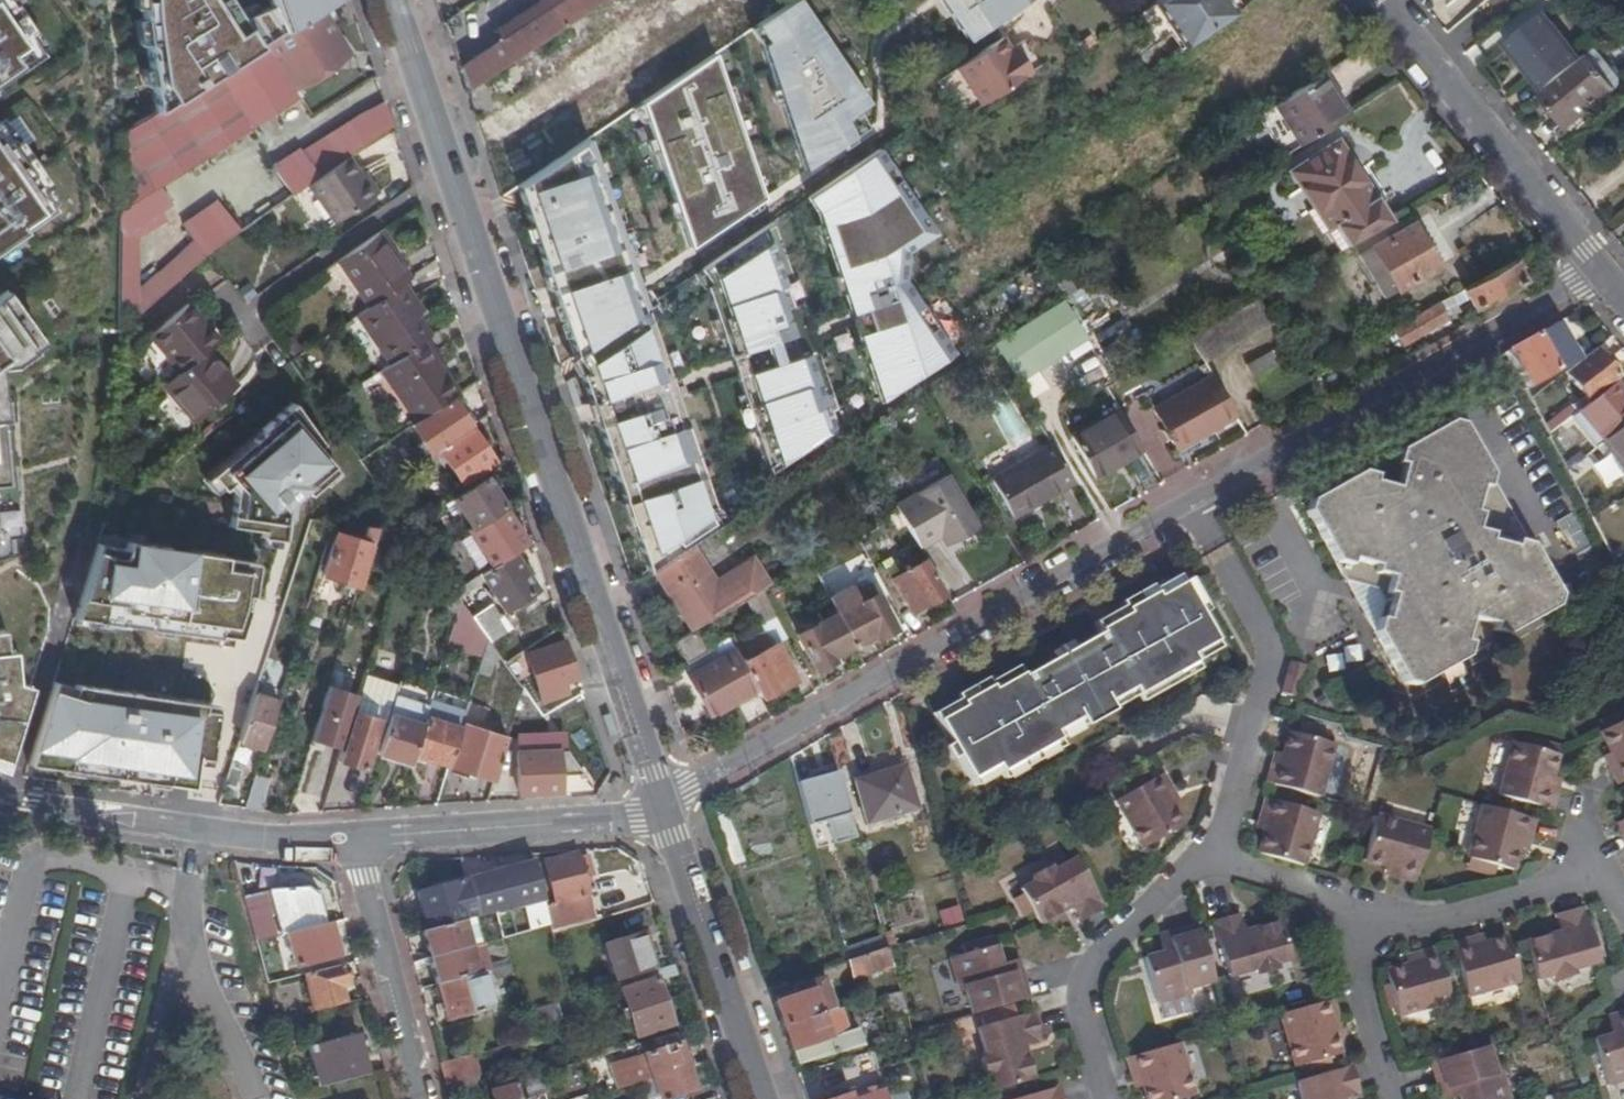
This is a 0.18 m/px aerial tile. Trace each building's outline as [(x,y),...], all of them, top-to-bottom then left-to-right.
[(152,113),(167,104),(215,74),(259,45),(229,0),(142,0),(152,113)] [(282,29),(328,0),(272,0),(282,29)] [(460,67),(467,89),(481,80),(602,0),(562,0),(499,41),(460,67)] [(499,41),(562,0),(528,0),(489,26),(499,41)] [(577,26),(586,39),(644,0),(616,0),(577,26)] [(969,39),(1028,0),(943,0),(969,39)] [(1158,2),(1187,46),(1234,14),(1225,0),(1161,0),(1158,2)] [(21,60),(13,50),(26,41),(0,3),(0,74),(21,60)] [(265,41),(295,86),(347,52),(329,24),(336,19),(326,3),(324,4),(286,28),(275,35),(265,41)] [(799,6),(757,33),(804,168),(844,140),(799,6)] [(1526,68),(1543,90),(1582,59),(1544,13),(1506,44),(1520,62),(1523,60),(1528,66),(1526,68)] [(956,68),(970,87),(1020,54),(1006,34),(956,68)] [(259,45),(215,74),(227,93),(249,126),(300,94),(295,86),(265,41),(262,44),(259,45)] [(1543,90),(1541,93),(1568,126),(1623,82),(1595,49),(1582,59),(1543,90)] [(1020,54),(970,87),(982,105),(1031,71),(1020,54)] [(715,61),(638,109),(685,249),(760,199),(715,61)] [(1283,155),(1348,112),(1321,73),(1277,102),(1257,115),(1283,155)] [(215,74),(167,104),(180,124),(182,123),(227,93),(215,74)] [(481,80),(467,89),(476,113),(491,109),(481,80)] [(227,93),(182,123),(203,155),(249,126),(227,93)] [(372,138),(392,125),(385,103),(356,113),(372,138)] [(152,113),(118,135),(118,138),(119,175),(119,208),(157,185),(203,155),(182,123),(180,124),(167,104),(152,113)] [(265,165),(287,197),(305,184),(348,155),(372,138),(356,113),(339,126),(290,159),(285,152),(265,165)] [(51,211),(0,137),(0,245),(51,211)] [(1347,245),(1389,220),(1374,198),(1357,172),(1336,140),(1289,170),(1300,187),(1326,228),(1333,224),(1347,245)] [(586,144),(517,185),(644,569),(651,566),(689,541),(714,524),(586,144)] [(880,148),(811,195),(819,206),(883,398),(951,355),(904,288),(907,249),(935,229),(880,148)] [(375,193),(348,155),(305,184),(332,224),(375,193)] [(1357,172),(1374,198),(1380,193),(1364,167),(1357,172)] [(157,185),(119,208),(119,230),(168,200),(157,185)] [(1325,229),(1326,228),(1300,187),(1293,191),(1320,232),(1325,229)] [(171,204),(168,200),(119,230),(119,274),(118,310),(128,322),(161,293),(202,257),(190,241),(137,286),(139,235),(167,220),(161,211),(171,204)] [(190,241),(202,257),(207,252),(239,230),(218,200),(180,226),(190,241)] [(775,219),(697,272),(706,284),(703,292),(767,473),(842,426),(834,410),(835,405),(775,219)] [(1413,223),(1372,247),(1397,289),(1438,266),(1413,223)] [(1338,250),(1347,245),(1333,224),(1326,228),(1325,229),(1338,250)] [(369,304),(401,282),(410,276),(379,230),(338,258),(369,304)] [(1397,289),(1372,247),(1358,255),(1383,297),(1397,289)] [(1523,265),(1518,257),(1438,304),(1393,328),(1402,344),(1448,318),(1452,322),(1463,316),(1457,304),(1469,296),(1475,306),(1523,280),(1516,268),(1523,265)] [(1056,283),(1065,297),(1074,291),(1065,277),(1056,283)] [(426,337),(430,334),(416,313),(422,310),(401,282),(369,304),(354,315),(388,363),(421,340),(426,337)] [(10,364),(25,353),(22,349),(38,337),(5,290),(0,294),(0,365),(10,364)] [(1064,298),(992,341),(1016,381),(1088,338),(1064,298)] [(1190,339),(1205,365),(1273,326),(1258,299),(1190,339)] [(180,372),(206,350),(218,340),(187,304),(149,336),(180,372)] [(1556,322),(1506,351),(1524,387),(1558,370),(1557,369),(1578,358),(1556,322)] [(22,349),(25,353),(41,341),(38,337),(22,349)] [(421,340),(435,360),(440,357),(426,337),(421,340)] [(414,421),(451,396),(452,395),(430,364),(435,360),(421,340),(388,363),(378,369),(414,421)] [(1594,348),(1564,371),(1589,402),(1613,382),(1623,373),(1623,352),(1621,348),(1605,361),(1594,348)] [(180,372),(165,385),(195,420),(236,386),(206,350),(180,372)] [(1245,365),(1266,401),(1291,387),(1270,351),(1245,365)] [(452,395),(457,391),(435,360),(430,364),(452,395)] [(1286,373),(1293,386),(1306,378),(1298,366),(1286,373)] [(1179,453),(1237,420),(1208,370),(1150,404),(1179,453)] [(1623,423),(1623,395),(1613,382),(1589,402),(1577,411),(1602,440),(1603,439),(1623,423)] [(252,401),(249,396),(195,442),(208,458),(257,416),(247,405),(252,401)] [(429,451),(470,424),(451,396),(414,421),(411,423),(429,451)] [(3,552),(1,535),(12,534),(8,486),(4,487),(2,462),(5,462),(0,405),(0,553),(3,552)] [(1101,488),(1149,460),(1125,419),(1077,448),(1101,488)] [(1305,511),(1343,579),(1353,583),(1383,591),(1383,594),(1390,595),(1383,620),(1377,619),(1373,633),(1402,684),(1414,687),(1552,610),(1556,596),(1459,426),(1448,421),(1308,500),(1305,511)] [(1603,439),(1623,465),(1623,423),(1603,439)] [(462,484),(496,462),(470,424),(429,451),(422,455),(430,466),(444,456),(462,484)] [(1013,516),(1073,481),(1051,443),(991,478),(1013,516)] [(9,462),(5,462),(2,462),(4,487),(8,486),(11,486),(9,462)] [(897,505),(898,507),(952,475),(951,473),(897,505)] [(952,475),(898,507),(921,546),(945,533),(950,540),(980,523),(952,475)] [(471,524),(503,503),(485,476),(453,497),(471,524)] [(271,499),(270,515),(271,515),(310,519),(325,520),(326,503),(271,499)] [(512,551),(527,541),(503,503),(471,524),(466,527),(468,530),(488,560),(483,564),(485,568),(512,551)] [(185,538),(195,541),(204,515),(194,512),(185,538)] [(328,527),(313,523),(308,538),(324,543),(328,527)] [(322,573),(359,584),(377,525),(367,524),(362,539),(335,532),(322,573)] [(185,538),(179,556),(193,561),(199,542),(195,541),(185,538)] [(689,541),(651,566),(692,628),(717,613),(743,597),(760,588),(769,583),(752,557),(715,581),(689,541)] [(536,587),(512,551),(485,568),(480,572),(484,577),(504,608),(515,601),(518,606),(532,597),(529,592),(536,587)] [(926,602),(944,592),(924,558),(890,577),(907,606),(923,597),(926,602)] [(462,592),(484,577),(480,572),(459,586),(462,592)] [(1157,595),(1184,579),(1180,572),(1152,588),(1155,591),(1157,595)] [(836,613),(852,644),(873,633),(876,637),(894,628),(865,577),(851,585),(847,579),(824,591),(836,613)] [(238,589),(245,591),(249,581),(242,578),(238,589)] [(1192,653),(1216,639),(1184,579),(1157,595),(1155,591),(1126,607),(1128,611),(1100,628),(1101,630),(1023,675),(1021,672),(993,688),(991,684),(962,700),(964,704),(938,719),(951,742),(945,745),(952,759),(958,756),(971,777),(995,763),(999,771),(1030,754),(1059,737),(1055,729),(1080,715),(1105,700),(1132,685),(1136,693),(1165,676),(1195,659),(1192,653)] [(1353,583),(1343,579),(1373,633),(1377,619),(1383,620),(1390,595),(1383,594),(1383,591),(1353,583)] [(774,615),(776,619),(792,611),(776,580),(760,588),(774,615)] [(453,590),(457,595),(462,592),(459,586),(453,590)] [(760,588),(743,597),(758,624),(774,615),(760,588)] [(219,623),(233,627),(243,596),(230,592),(228,598),(227,597),(219,623)] [(446,644),(481,655),(486,638),(471,615),(460,600),(453,624),(446,644)] [(486,638),(489,641),(509,626),(500,613),(498,613),(491,602),(471,615),(486,638)] [(1128,611),(1126,607),(1124,604),(1096,621),(1100,628),(1128,611)] [(831,654),(852,644),(836,613),(819,622),(816,617),(810,620),(813,625),(796,634),(814,668),(833,659),(831,654)] [(776,643),(786,638),(776,619),(774,615),(758,624),(763,632),(770,646),(776,643)] [(687,659),(704,649),(692,631),(676,641),(687,659)] [(19,719),(30,686),(29,685),(15,681),(12,650),(4,651),(2,632),(0,632),(0,757),(6,759),(6,760),(19,719)] [(762,650),(770,646),(763,632),(755,636),(762,650)] [(755,687),(759,697),(778,688),(775,683),(792,674),(776,643),(770,646),(762,650),(755,636),(734,646),(755,687)] [(729,637),(684,664),(688,673),(687,674),(709,712),(755,687),(734,646),(729,637)] [(493,659),(498,655),(489,641),(486,638),(481,655),(476,672),(488,676),(493,659)] [(1220,646),(1216,639),(1192,653),(1195,659),(1220,646)] [(574,676),(562,640),(526,652),(542,699),(565,692),(562,681),(574,676)] [(1322,669),(1354,659),(1350,646),(1318,655),(1322,669)] [(1199,667),(1195,659),(1165,676),(1169,684),(1199,667)] [(989,681),(991,684),(993,688),(1021,672),(1017,665),(989,681)] [(1300,669),(1287,665),(1278,696),(1291,699),(1300,669)] [(340,750),(337,758),(362,766),(368,747),(374,749),(378,735),(381,736),(394,694),(398,681),(365,671),(357,695),(348,725),(340,750)] [(165,738),(156,763),(175,769),(187,731),(200,735),(202,726),(207,713),(200,711),(207,688),(184,680),(165,738)] [(202,726),(239,738),(254,693),(217,681),(214,691),(207,713),(202,726)] [(1110,708),(1136,693),(1132,685),(1105,700),(1110,708)] [(317,717),(310,741),(340,750),(348,725),(357,695),(327,686),(317,717)] [(214,691),(207,688),(200,711),(207,713),(214,691)] [(254,693),(239,738),(263,746),(278,699),(254,692),(254,693)] [(381,736),(376,752),(409,762),(413,751),(418,734),(423,717),(427,706),(394,694),(381,736)] [(934,712),(938,719),(964,704),(962,700),(960,697),(934,712)] [(449,762),(448,765),(493,779),(506,737),(487,730),(489,724),(484,722),(488,707),(467,701),(459,728),(449,762)] [(129,706),(128,710),(112,759),(144,770),(162,717),(129,706)] [(85,718),(83,726),(72,759),(108,770),(112,759),(128,710),(119,707),(114,721),(99,717),(97,723),(85,718)] [(43,714),(24,776),(37,778),(45,755),(71,763),(72,759),(83,726),(43,714)] [(1084,723),(1080,715),(1055,729),(1059,737),(1084,723)] [(418,734),(413,751),(449,762),(459,728),(423,717),(418,734)] [(1607,771),(1615,787),(1623,783),(1623,722),(1598,736),(1608,756),(1605,757),(1611,769),(1607,771)] [(1274,770),(1270,769),(1265,785),(1319,800),(1332,748),(1289,737),(1283,758),(1278,757),(1274,770)] [(1548,813),(1552,796),(1549,795),(1552,782),(1547,780),(1553,759),(1511,747),(1497,798),(1548,813)] [(559,774),(583,773),(566,749),(539,750),(539,759),(516,759),(518,791),(559,789),(559,774)] [(1033,760),(1030,754),(999,771),(1003,777),(1033,760)] [(1274,756),(1270,769),(1274,770),(1278,757),(1274,756)] [(1601,760),(1607,771),(1611,769),(1605,757),(1601,760)] [(975,785),(999,771),(995,763),(971,777),(975,785)] [(917,808),(905,767),(857,781),(869,823),(917,808)] [(850,813),(838,771),(799,782),(810,824),(834,817),(850,813)] [(1170,791),(1173,789),(1165,773),(1116,800),(1144,848),(1184,825),(1173,805),(1177,802),(1170,791)] [(254,775),(244,806),(262,809),(269,779),(254,775)] [(1180,801),(1173,789),(1170,791),(1177,802),(1180,801)] [(1268,817),(1264,830),(1267,830),(1261,853),(1304,865),(1319,814),(1268,799),(1263,815),(1268,817)] [(1525,838),(1528,839),(1533,823),(1481,808),(1467,861),(1509,873),(1517,851),(1520,852),(1525,838)] [(854,828),(850,813),(834,817),(839,832),(854,828)] [(1259,828),(1264,830),(1268,817),(1263,815),(1259,828)] [(1400,876),(1399,880),(1415,884),(1429,832),(1376,818),(1365,863),(1387,868),(1386,873),(1400,876)] [(1620,835),(1623,832),(1623,822),(1615,826),(1620,835)] [(552,933),(595,919),(578,852),(546,860),(558,904),(546,907),(551,925),(552,933)] [(1070,900),(1072,905),(1081,921),(1107,906),(1077,856),(1055,869),(1048,866),(1036,873),(1034,881),(1022,888),(1042,922),(1063,910),(1061,905),(1070,900)] [(543,899),(533,861),(486,874),(496,911),(543,899)] [(496,911),(486,874),(418,892),(428,929),(464,919),(474,917),(496,911)] [(270,891),(243,896),(255,942),(286,933),(324,923),(316,894),(307,887),(270,891)] [(1063,910),(1072,905),(1070,900),(1061,905),(1063,910)] [(960,906),(940,911),(944,927),(964,922),(960,906)] [(1550,941),(1550,936),(1525,943),(1537,981),(1549,977),(1556,982),(1570,978),(1573,971),(1598,963),(1581,909),(1554,917),(1559,934),(1560,939),(1550,941)] [(1247,935),(1247,929),(1242,912),(1215,920),(1230,976),(1254,969),(1260,974),(1273,970),(1276,963),(1290,959),(1280,920),(1256,927),(1258,932),(1247,935)] [(474,917),(464,919),(471,946),(481,943),(474,917)] [(428,929),(423,930),(430,957),(471,946),(464,919),(428,929)] [(328,922),(324,923),(286,933),(295,966),(337,955),(328,922)] [(1174,949),(1164,952),(1146,957),(1158,1002),(1192,993),(1191,987),(1215,980),(1199,923),(1169,932),(1174,949)] [(1256,927),(1247,929),(1247,935),(1258,932),(1256,927)] [(653,970),(657,969),(645,932),(598,946),(601,954),(605,953),(615,982),(653,970)] [(1159,934),(1164,952),(1174,949),(1169,932),(1159,934)] [(1484,944),(1483,940),(1470,944),(1469,940),(1452,944),(1468,997),(1520,982),(1506,938),(1484,944)] [(481,943),(471,946),(478,972),(481,972),(488,970),(481,943)] [(1004,972),(1002,962),(997,944),(951,957),(961,992),(966,990),(974,1013),(1030,997),(1022,967),(1004,972)] [(471,946),(430,957),(437,983),(478,972),(471,946)] [(888,947),(848,960),(853,980),(893,966),(888,947)] [(1420,957),(1408,961),(1408,966),(1387,971),(1400,1016),(1451,1002),(1436,949),(1420,954),(1420,957)] [(1018,958),(1002,962),(1004,972),(1022,967),(1018,958)] [(658,980),(679,974),(675,963),(657,969),(653,970),(656,979),(622,990),(627,1007),(622,1009),(625,1019),(631,1018),(636,1035),(672,1023),(658,980)] [(345,984),(340,964),(303,975),(313,1011),(343,1004),(338,986),(345,984)] [(478,972),(437,983),(447,1021),(491,1009),(481,972),(478,972)] [(797,995),(775,1001),(783,1025),(831,1010),(821,979),(794,988),(797,995)] [(878,999),(886,1016),(905,1008),(897,990),(878,999)] [(1335,1017),(1339,1015),(1334,1000),(1283,1014),(1297,1067),(1341,1054),(1335,1031),(1339,1031),(1335,1017)] [(523,1014),(527,1029),(563,1019),(558,1004),(523,1014)] [(783,1025),(797,1065),(850,1050),(844,1032),(845,1032),(837,1008),(831,1010),(783,1025)] [(1033,1078),(1026,1053),(1022,1054),(1020,1045),(1024,1044),(1042,1039),(1033,1011),(978,1027),(986,1053),(981,1060),(985,1072),(993,1076),(997,1088),(1033,1078)] [(1610,1035),(1593,1040),(1606,1084),(1623,1079),(1623,1013),(1617,1015),(1621,1032),(1610,1035)] [(1606,1018),(1610,1035),(1621,1032),(1617,1015),(1606,1018)] [(639,1044),(675,1032),(672,1023),(636,1035),(639,1044)] [(686,1066),(694,1063),(690,1048),(681,1051),(675,1032),(639,1044),(636,1044),(639,1053),(634,1055),(638,1068),(633,1070),(637,1082),(643,1080),(686,1066)] [(362,1066),(353,1034),(308,1047),(310,1054),(313,1053),(322,1085),(367,1073),(365,1065),(362,1066)] [(1139,1086),(1144,1084),(1148,1098),(1179,1098),(1193,1095),(1179,1041),(1127,1056),(1132,1073),(1136,1072),(1139,1086)] [(1461,1096),(1462,1098),(1511,1098),(1501,1067),(1496,1068),(1490,1045),(1433,1060),(1442,1091),(1458,1086),(1461,1096)] [(473,1054),(441,1063),(447,1084),(478,1075),(473,1054)] [(1339,1098),(1345,1097),(1360,1093),(1353,1065),(1298,1082),(1304,1098),(1339,1098)] [(686,1066),(643,1080),(649,1098),(654,1096),(655,1098),(670,1098),(694,1091),(686,1066)] [(447,1084),(451,1098),(455,1098),(483,1091),(478,1075),(447,1084)] [(527,1098),(544,1094),(539,1076),(522,1081),(527,1098)] [(490,1089),(493,1098),(517,1098),(513,1083),(490,1089)] [(882,1084),(832,1098),(887,1098),(882,1084)] [(1059,1085),(1011,1098),(1063,1098),(1059,1085)] [(1461,1096),(1458,1086),(1442,1091),(1445,1098),(1450,1098),(1461,1096)]
